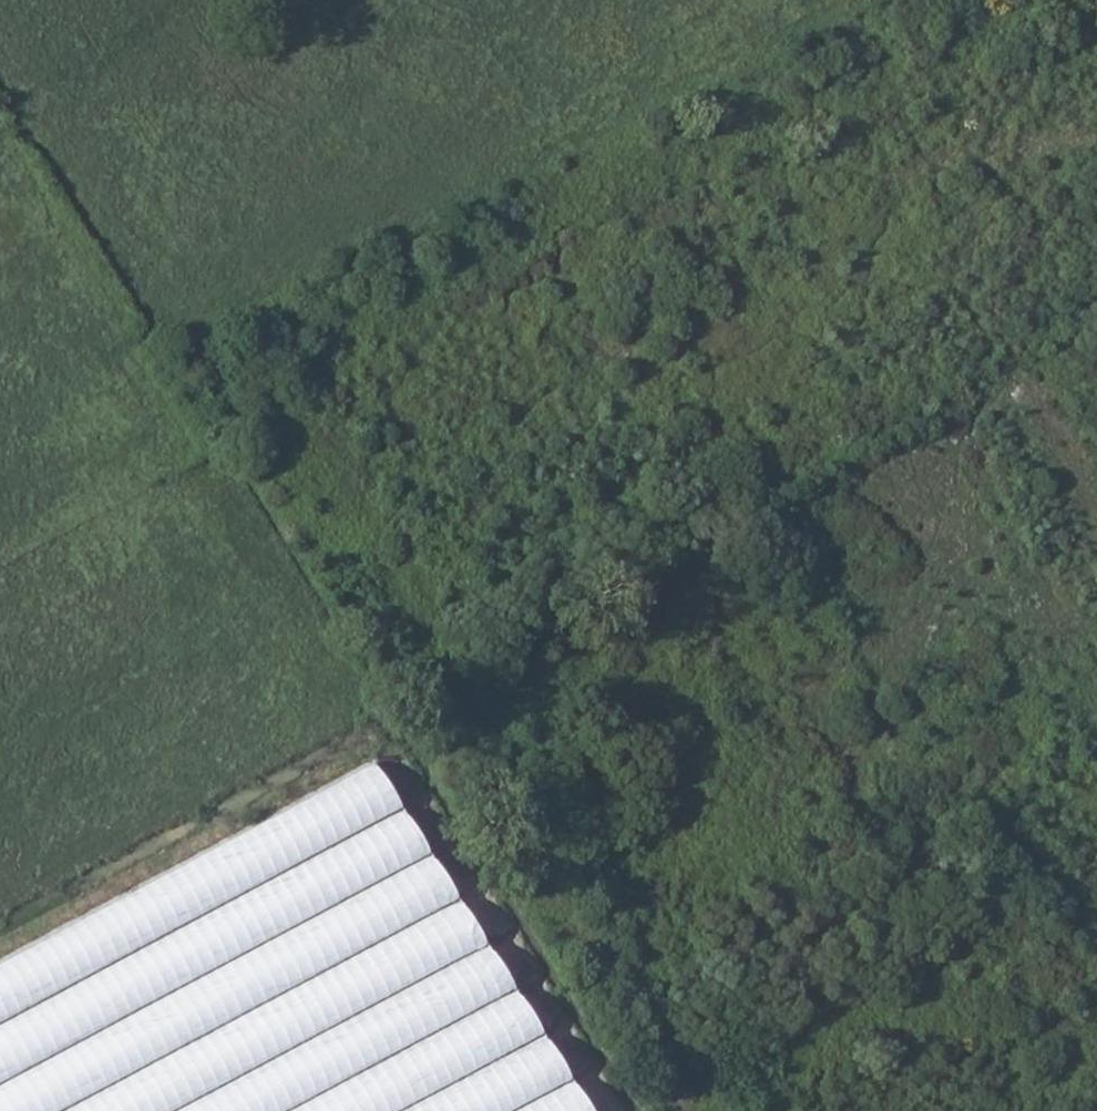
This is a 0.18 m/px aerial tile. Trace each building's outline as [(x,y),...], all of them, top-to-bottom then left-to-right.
[(0,956),(0,1110),(588,1110),(389,746),(0,956)]
